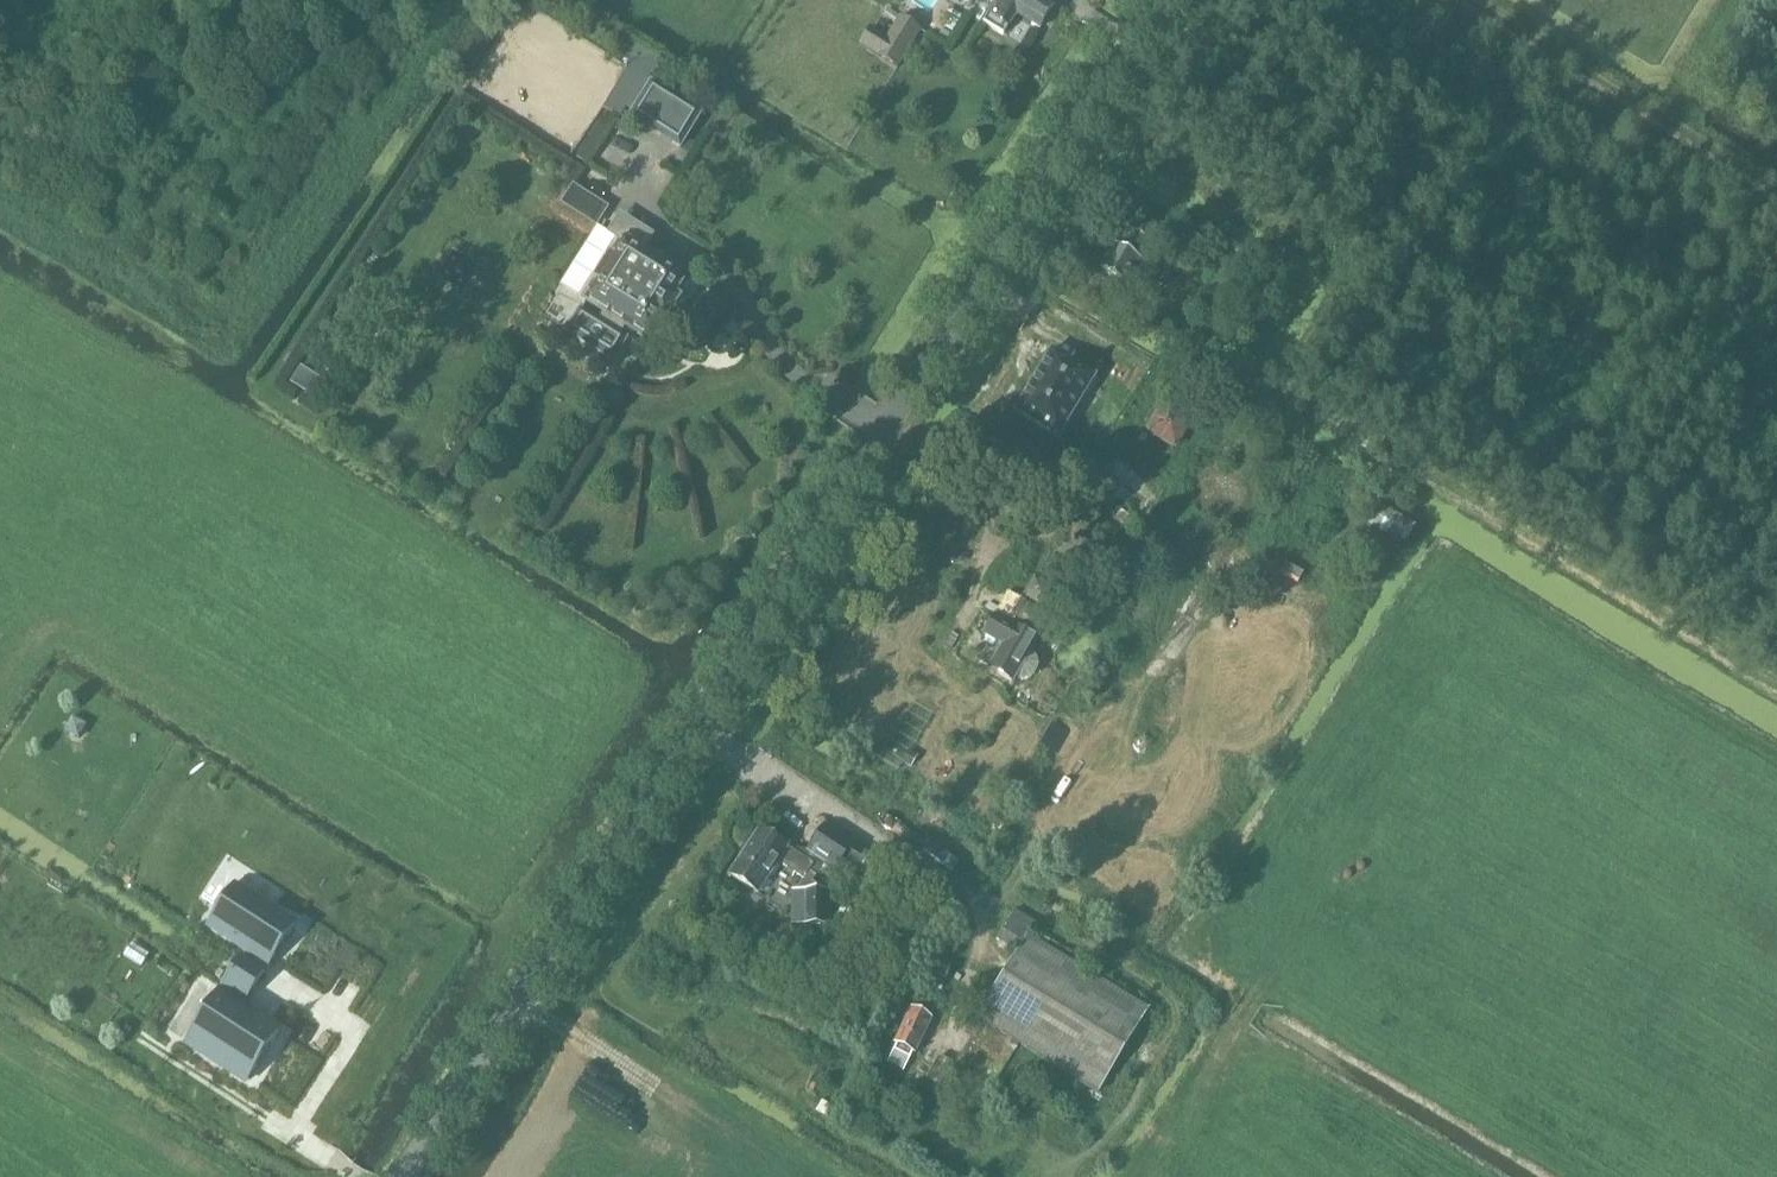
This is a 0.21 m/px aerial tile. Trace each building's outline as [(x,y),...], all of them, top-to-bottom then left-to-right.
[(995,4),(983,24),(1004,37),(1016,16),(1040,32),(1055,4),(1049,0),(989,0),(995,4)] [(861,46),(899,69),(922,31),(900,18),(888,37),(872,28),(861,46)] [(652,84),(631,117),(680,148),(701,115),(652,84)] [(573,185),(561,205),(597,228),(610,208),(573,185)] [(676,300),(688,280),(643,252),(652,237),(621,218),(611,234),(622,241),(585,301),(607,315),(601,324),(581,312),(567,333),(614,362),(627,341),(618,335),(624,326),(650,341),(662,321),(665,323),(679,302),(676,300)] [(1136,273),(1164,289),(1172,276),(1144,259),(1142,262),(1114,245),(1100,270),(1116,280),(1114,285),(1125,292),(1136,273)] [(1232,264),(1220,256),(1214,266),(1226,273),(1232,264)] [(1015,412),(1017,413),(1057,437),(1059,439),(1060,437),(1060,436),(1094,379),(1095,380),(1096,378),(1094,376),(1093,377),(1054,353),(1054,352),(1052,351),(1051,353),(1017,410),(1016,410),(1015,412)] [(299,367),(289,384),(313,398),(323,382),(299,367)] [(1375,507),(1366,524),(1402,542),(1411,526),(1375,507)] [(1069,599),(1036,578),(1024,596),(1058,617),(1069,599)] [(1009,593),(996,614),(1040,639),(1052,618),(1009,593)] [(1039,643),(995,618),(984,638),(1003,649),(989,673),(1014,687),(1017,681),(1023,685),(1031,682),(1035,679),(1040,671),(1040,668),(1038,660),(1032,656),(1039,643)] [(64,733),(79,741),(87,727),(86,726),(88,723),(76,716),(74,719),(73,718),(64,733)] [(919,757),(910,752),(903,763),(911,769),(919,757)] [(728,874),(759,895),(780,862),(806,879),(817,862),(759,825),(728,874)] [(842,864),(871,881),(883,862),(855,844),(854,846),(823,825),(806,852),(837,873),(842,864)] [(234,884),(206,928),(269,968),(297,925),(234,884)] [(828,893),(793,893),(793,927),(828,927),(828,893)] [(981,1022),(954,1068),(992,1091),(1019,1046),(1099,1095),(1150,1010),(1027,936),(1030,932),(1010,919),(997,940),(1017,953),(976,1019),(981,1022)] [(240,957),(231,972),(256,988),(265,973),(240,957)] [(231,972),(220,988),(245,1003),(246,1004),(256,988),(231,972)] [(220,988),(193,1030),(231,1054),(224,1065),(249,1082),(280,1033),(255,1017),(248,1028),(234,1020),(242,1009),(241,1008),(245,1003),(220,988)] [(915,1055),(933,1021),(913,1011),(895,1044),(915,1055)] [(953,1065),(939,1057),(926,1080),(940,1088),(953,1065)]
